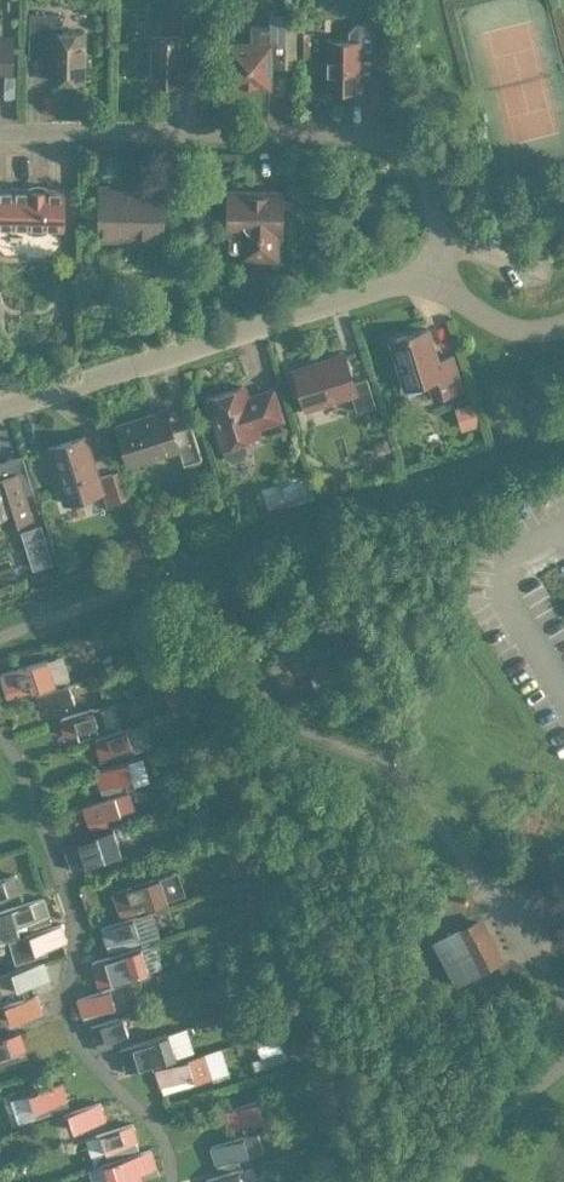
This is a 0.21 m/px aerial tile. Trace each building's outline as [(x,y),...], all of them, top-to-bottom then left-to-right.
[(148,78),(182,79),(183,50),(199,50),(200,10),(183,10),(183,35),(149,34),(148,78)] [(49,77),(83,78),(84,29),(62,29),(62,12),(28,11),(28,46),(49,47),(49,77)] [(284,62),(285,12),(270,12),(270,23),(249,23),(249,41),(226,41),(226,84),(269,85),(270,62),(284,62)] [(373,76),(374,21),(355,21),(347,29),(347,38),(325,38),(325,86),(333,86),(341,95),(350,86),(359,87),(359,76),(373,76)] [(10,72),(11,31),(0,31),(0,72),(10,72)] [(540,122),(537,100),(521,102),(522,107),(509,109),(511,125),(540,122)] [(63,187),(43,186),(43,187),(31,187),(31,186),(0,185),(0,226),(26,226),(26,229),(31,231),(41,231),(46,229),(46,227),(62,227),(63,187)] [(280,260),(281,235),(283,235),(283,187),(225,186),(224,232),(230,232),(230,244),(234,249),(242,248),(242,259),(280,260)] [(158,234),(159,188),(101,187),(100,233),(158,234)] [(451,353),(436,358),(426,326),(404,333),(405,334),(390,339),(404,385),(428,378),(433,395),(462,387),(451,353)] [(366,375),(352,379),(343,352),(292,368),(304,406),(350,392),(356,409),(375,403),(366,375)] [(206,395),(221,444),(225,455),(234,461),(246,457),(250,447),(247,436),(257,433),(254,424),(280,416),(271,388),(245,396),(242,384),(206,395)] [(201,456),(190,422),(172,428),(166,407),(116,423),(128,461),(177,446),(182,462),(201,456)] [(85,434),(47,446),(64,500),(101,489),(105,503),(120,499),(111,470),(97,474),(85,434)] [(2,523),(32,514),(20,477),(7,481),(6,478),(1,475),(0,471),(0,518),(2,523)] [(6,694),(57,678),(49,653),(0,669),(0,674),(6,694)] [(42,710),(74,699),(68,683),(37,693),(42,710)] [(100,705),(59,718),(66,741),(108,728),(100,705)] [(128,727),(92,739),(99,762),(135,750),(128,727)] [(94,770),(100,786),(132,776),(127,760),(94,770)] [(131,790),(82,806),(89,830),(111,823),(109,816),(136,807),(131,790)] [(71,867),(120,851),(112,825),(63,841),(71,867)] [(231,851),(226,869),(244,874),(248,854),(231,851)] [(109,887),(118,911),(169,894),(160,870),(109,887)] [(20,890),(14,874),(0,878),(0,897),(20,890)] [(42,896),(0,910),(0,921),(4,934),(49,920),(42,896)] [(246,909),(258,905),(255,896),(254,896),(243,900),(246,909)] [(110,950),(126,945),(124,937),(138,932),(133,917),(101,927),(106,943),(108,942),(110,950)] [(459,930),(478,966),(497,956),(478,920),(459,930)] [(33,950),(65,940),(60,924),(51,926),(28,934),(33,950)] [(90,956),(98,984),(151,968),(143,940),(126,945),(110,950),(90,956)] [(43,960),(0,973),(0,984),(2,991),(48,976),(43,960)] [(76,998),(82,1015),(118,1004),(119,1008),(133,1004),(126,982),(76,998)] [(9,1020),(42,1010),(36,994),(4,1004),(9,1020)] [(94,1043),(97,1042),(99,1049),(121,1042),(119,1035),(133,1031),(127,1013),(89,1025),(94,1043)] [(25,1048),(19,1031),(0,1037),(0,1056),(25,1048)] [(124,1064),(157,1054),(151,1037),(118,1048),(124,1064)] [(161,1085),(193,1074),(187,1057),(155,1068),(161,1085)] [(67,1106),(60,1082),(28,1092),(34,1109),(38,1107),(40,1114),(67,1106)] [(19,1098),(12,1084),(0,1089),(0,1098),(3,1105),(19,1098)] [(231,1133),(267,1122),(259,1098),(223,1109),(231,1133)] [(73,1128),(104,1118),(99,1101),(70,1111),(68,1111),(73,1128)] [(104,1149),(137,1139),(131,1121),(108,1129),(99,1132),(104,1149)] [(214,1162),(219,1161),(222,1170),(241,1164),(238,1155),(265,1146),(259,1130),(209,1145),(214,1162)] [(160,1173),(153,1148),(90,1168),(95,1181),(130,1181),(160,1173)] [(252,1165),(205,1179),(206,1181),(254,1181),(257,1181),(252,1165)]
